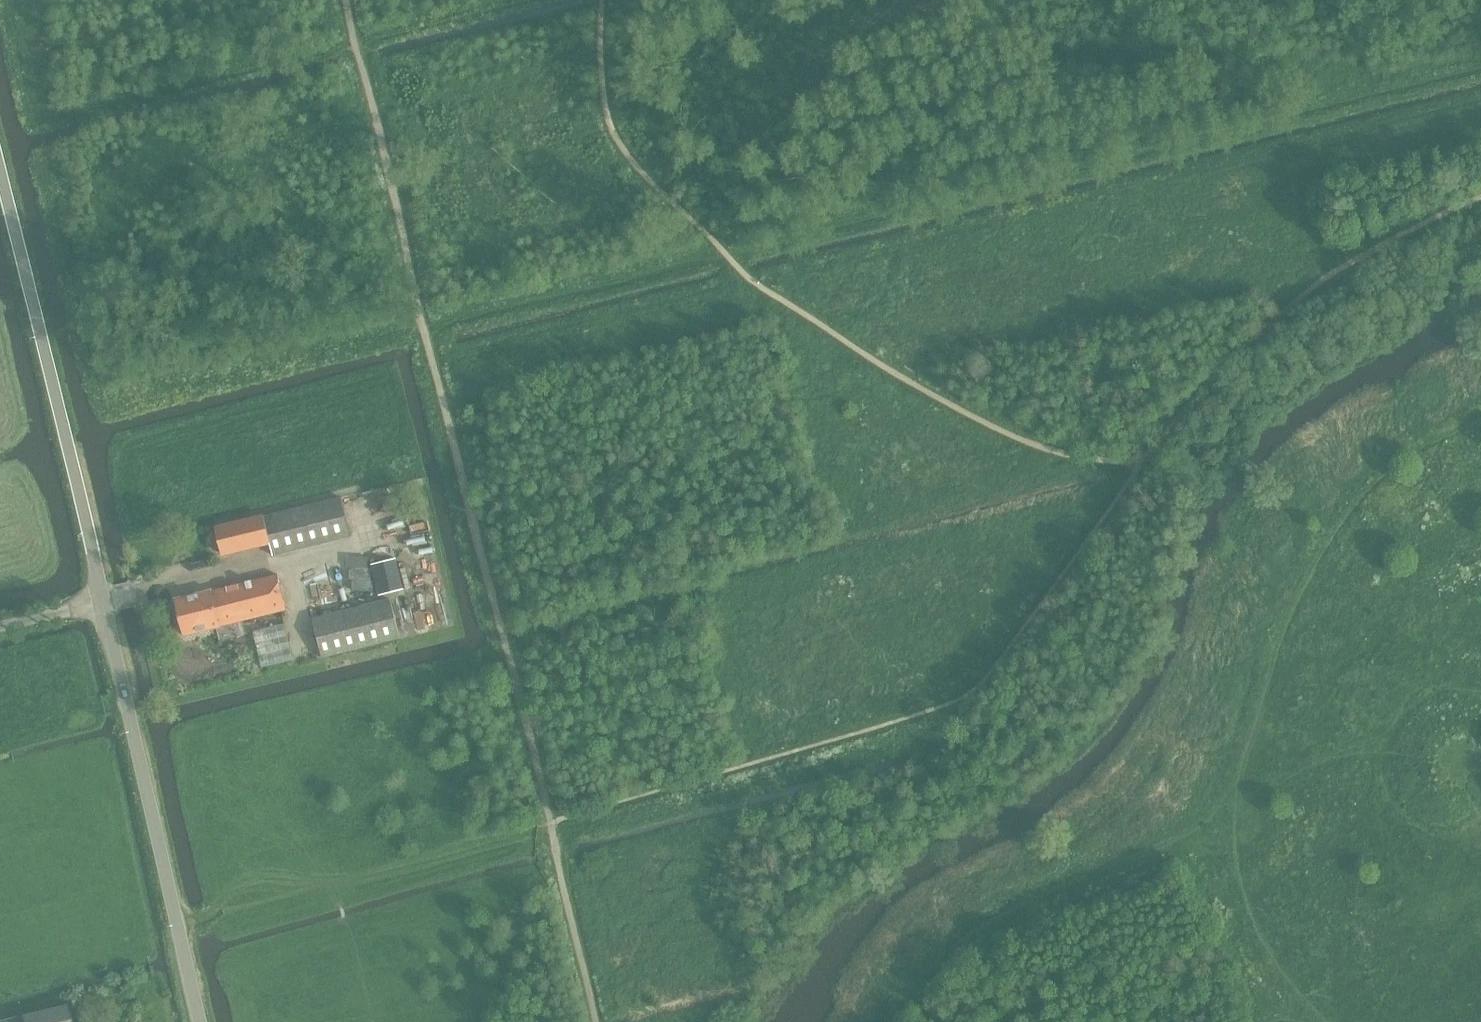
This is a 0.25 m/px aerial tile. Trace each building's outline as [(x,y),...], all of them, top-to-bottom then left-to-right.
[(223,555),(266,544),(270,543),(273,556),(351,536),(341,498),(217,528),(223,555)] [(347,568),(350,568),(368,569),(369,558),(348,557),(347,568)] [(395,559),(372,564),(379,596),(403,589),(395,559)] [(350,579),(353,579),(371,580),(372,569),(368,569),(350,568),(350,579)] [(220,626),(287,610),(279,575),(212,591),(212,590),(175,599),(184,636),(220,627),(220,626)] [(374,580),(371,580),(353,579),(352,591),(373,591),(374,580)] [(312,618),(322,658),(400,638),(390,599),(312,618)] [(284,624),(253,632),(262,668),(293,661),(284,624)] [(69,1005),(0,1021),(74,1021),(69,1005)]
